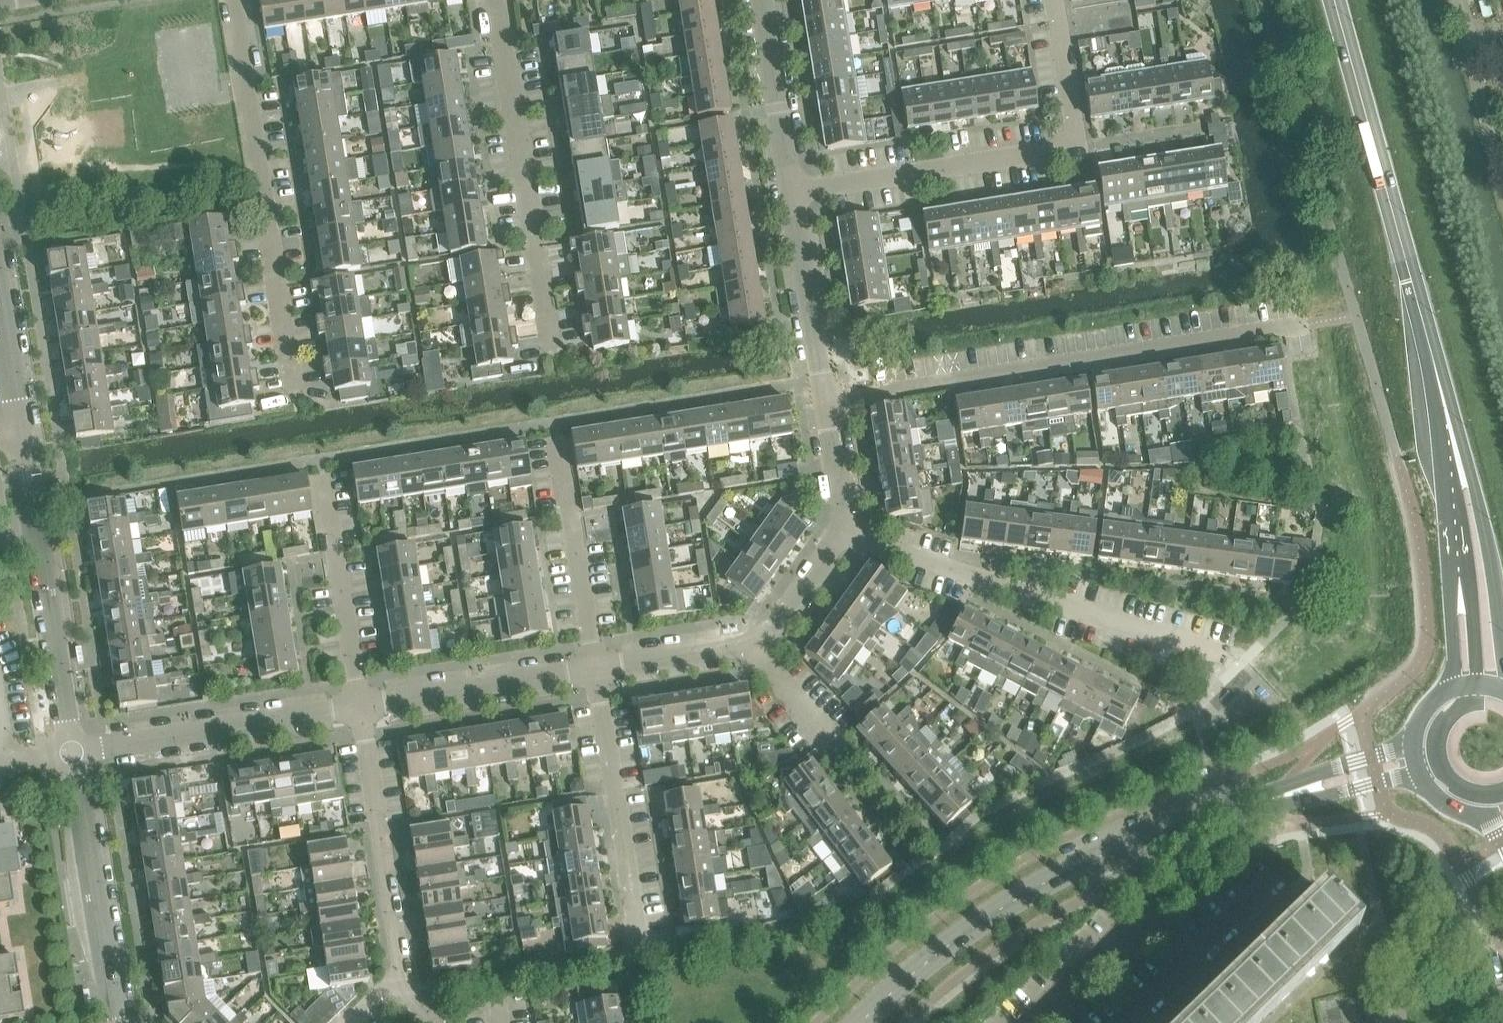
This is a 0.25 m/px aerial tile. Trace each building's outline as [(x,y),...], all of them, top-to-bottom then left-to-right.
[(280,0),(259,0),(264,31),(284,28),(280,0)] [(301,0),(280,0),(284,28),(305,25),(301,0)] [(322,0),(301,0),(305,25),(325,21),(322,0)] [(342,0),(322,0),(325,21),(345,18),(342,0)] [(363,0),(342,0),(345,18),(366,15),(363,0)] [(384,0),(363,0),(366,15),(386,12),(384,0)] [(405,0),(384,0),(386,12),(406,8),(405,0)] [(426,0),(405,0),(406,8),(426,5),(426,0)] [(713,0),(678,0),(681,16),(714,11),(713,0)] [(840,0),(803,0),(806,21),(842,16),(840,0)] [(909,0),(886,0),(888,8),(909,5),(909,0)] [(1154,0),(1134,0),(1136,9),(1155,6),(1154,0)] [(651,12),(650,4),(640,6),(641,13),(651,12)] [(636,17),(635,7),(627,8),(629,18),(636,17)] [(629,18),(627,8),(620,9),(621,19),(629,18)] [(621,19),(620,9),(613,10),(614,20),(621,19)] [(614,20),(613,10),(605,11),(607,21),(614,20)] [(1177,10),(1166,11),(1168,21),(1179,19),(1177,10)] [(718,31),(714,11),(681,16),(684,37),(718,31)] [(652,19),(651,12),(641,13),(642,21),(652,19)] [(846,37),(842,16),(806,21),(810,43),(846,37)] [(885,31),(883,17),(876,18),(878,32),(885,31)] [(590,28),(589,18),(582,19),(583,29),(590,28)] [(583,29),(582,19),(575,20),(576,30),(583,29)] [(653,27),(653,23),(652,19),(642,21),(643,28),(653,27)] [(1015,28),(1014,21),(1000,23),(1001,30),(1015,28)] [(1001,30),(1000,23),(987,25),(988,32),(1001,30)] [(548,25),(541,26),(542,36),(549,35),(548,25)] [(542,36),(541,26),(534,27),(535,36),(542,36)] [(655,34),(654,29),(653,27),(643,28),(645,36),(655,34)] [(972,35),(971,28),(957,30),(959,37),(972,35)] [(959,37),(957,30),(944,32),(945,39),(959,37)] [(721,52),(718,31),(684,37),(687,57),(721,52)] [(887,45),(885,31),(878,32),(880,46),(887,45)] [(1026,45),(1024,33),(1003,37),(1004,44),(1005,49),(1026,45)] [(592,56),(588,34),(552,40),(555,62),(592,56)] [(656,41),(655,35),(655,34),(645,36),(646,43),(656,41)] [(929,41),(928,35),(915,37),(916,44),(929,41)] [(1131,42),(1129,35),(1119,37),(1120,44),(1131,42)] [(849,59),(846,37),(810,43),(813,64),(849,59)] [(916,44),(915,37),(901,39),(903,46),(916,44)] [(1004,44),(1003,37),(989,39),(990,46),(1004,44)] [(1120,44),(1119,37),(1108,38),(1109,46),(1120,44)] [(636,48),(635,38),(620,41),(622,51),(625,50),(636,48)] [(462,49),(460,39),(453,40),(455,50),(462,49)] [(1105,39),(1099,40),(1101,53),(1107,52),(1105,39)] [(455,50),(453,40),(446,41),(447,51),(455,50)] [(1099,40),(1089,41),(1090,49),(1089,49),(1090,55),(1101,53),(1099,40)] [(1090,49),(1089,41),(1078,43),(1079,50),(1089,49),(1090,49)] [(975,49),(973,42),(959,44),(961,51),(975,49)] [(961,51),(959,44),(945,46),(947,53),(961,51)] [(421,55),(419,46),(412,47),(414,56),(421,55)] [(414,56),(412,47),(405,48),(407,57),(414,56)] [(639,63),(636,48),(625,50),(628,65),(639,63)] [(931,56),(930,49),(916,51),(918,58),(931,56)] [(1168,60),(1166,50),(1158,51),(1160,62),(1168,60)] [(918,58),(916,51),(903,53),(904,60),(918,58)] [(380,62),(379,52),(372,53),(373,63),(380,62)] [(724,72),(721,52),(687,57),(690,77),(724,72)] [(373,63),(372,53),(365,54),(366,64),(373,63)] [(654,62),(653,55),(643,57),(645,64),(654,62)] [(1209,82),(1205,58),(1201,55),(1184,58),(1185,68),(1191,103),(1221,98),(1218,80),(1209,82)] [(457,77),(454,56),(409,63),(412,84),(422,83),(457,77)] [(595,78),(592,56),(555,62),(559,83),(595,78)] [(340,68),(339,58),(332,59),(333,69),(340,68)] [(333,69),(332,59),(324,61),(326,70),(333,69)] [(852,80),(849,59),(813,64),(816,86),(852,80)] [(892,74),(890,60),(883,62),(885,75),(892,74)] [(1171,107),(1165,71),(1170,71),(1168,60),(1160,62),(1161,72),(1145,75),(1151,110),(1171,107)] [(656,69),(654,62),(645,64),(646,71),(656,69)] [(299,75),(298,65),(290,66),(292,76),(299,75)] [(292,76),(290,66),(283,67),(285,77),(292,76)] [(390,66),(377,68),(381,89),(381,91),(393,89),(390,66)] [(1151,110),(1145,75),(1144,67),(1142,66),(1128,67),(1124,72),(1125,78),(1131,113),(1151,110)] [(1191,103),(1185,68),(1170,71),(1165,71),(1171,107),(1191,103)] [(1037,107),(1031,73),(1027,73),(1025,70),(1013,72),(1012,76),(1009,76),(1015,111),(1037,107)] [(1131,113),(1125,78),(1124,72),(1120,70),(1107,72),(1104,76),(1105,81),(1111,116),(1131,113)] [(727,92),(724,72),(690,77),(694,97),(727,92)] [(344,95),(340,74),(292,81),(296,103),(332,97),(344,95)] [(894,87),(892,74),(885,75),(887,87),(887,88),(894,87)] [(1015,111),(1009,76),(987,80),(993,115),(1015,111)] [(460,99),(457,77),(422,83),(426,104),(460,99)] [(599,99),(595,78),(559,83),(562,105),(599,99)] [(856,102),(852,80),(816,86),(820,107),(856,102)] [(993,115),(987,80),(966,84),(972,118),(993,115)] [(1111,116),(1105,81),(1085,85),(1090,120),(1111,116)] [(641,82),(624,85),(626,95),(642,92),(641,82)] [(373,83),(362,85),(364,93),(374,92),(375,92),(373,83)] [(972,118),(966,84),(944,87),(950,122),(972,118)] [(887,87),(885,88),(886,97),(895,95),(894,87),(887,88),(887,87)] [(950,122),(944,87),(922,91),(928,125),(950,122)] [(393,89),(381,91),(383,104),(395,102),(393,89)] [(928,125),(922,91),(901,94),(907,129),(928,125)] [(730,112),(727,92),(694,97),(697,118),(730,112)] [(347,117),(344,95),(332,97),(296,103),(299,124),(335,119),(347,117)] [(661,103),(660,95),(650,97),(651,104),(661,103)] [(610,97),(599,99),(562,105),(566,127),(602,121),(613,119),(610,97)] [(464,121),(460,99),(426,104),(429,126),(464,121)] [(859,123),(856,102),(820,107),(823,129),(859,123)] [(662,110),(661,103),(651,104),(652,111),(662,110)] [(899,117),(896,103),(890,104),(892,118),(899,117)] [(645,104),(619,109),(620,117),(647,113),(645,104)] [(377,106),(365,108),(366,115),(366,114),(378,113),(377,106)] [(394,123),(392,111),(384,112),(386,124),(388,132),(396,131),(394,123)] [(901,131),(899,117),(892,118),(895,132),(901,131)] [(339,140),(335,119),(299,124),(303,146),(339,140)] [(734,141),(731,120),(697,126),(701,146),(734,141)] [(464,121),(429,126),(417,128),(421,150),(433,148),(467,142),(464,121)] [(606,142),(602,121),(566,127),(569,148),(606,142)] [(862,145),(859,123),(823,129),(826,150),(862,145)] [(1226,135),(1224,125),(1219,125),(1212,126),(1208,127),(1209,138),(1214,137),(1226,135)] [(647,126),(635,128),(637,137),(648,135),(647,126)] [(380,127),(369,129),(370,136),(381,134),(380,127)] [(1214,137),(1216,153),(1220,152),(1228,151),(1226,135),(1214,137)] [(401,153),(399,138),(389,140),(391,155),(400,153),(401,153)] [(382,139),(372,140),(374,154),(384,152),(382,139)] [(342,162),(339,140),(303,146),(306,168),(342,162)] [(737,161),(734,141),(701,146),(704,166),(737,161)] [(471,164),(467,142),(433,148),(436,169),(471,164)] [(609,163),(606,142),(569,148),(573,169),(609,163)] [(669,151),(668,144),(658,145),(659,152),(669,151)] [(650,148),(638,150),(639,158),(639,159),(642,158),(651,157),(651,156),(650,148)] [(670,158),(669,151),(659,152),(660,160),(670,158)] [(1220,152),(1216,153),(1200,156),(1205,191),(1209,191),(1226,188),(1220,152)] [(400,153),(391,155),(395,176),(404,174),(401,153),(400,153)] [(1205,191),(1200,156),(1179,159),(1185,195),(1201,192),(1203,202),(1211,201),(1209,191),(1205,191)] [(1185,195),(1179,159),(1159,162),(1166,208),(1163,209),(1165,221),(1172,220),(1170,207),(1187,204),(1185,195)] [(354,160),(342,162),(306,168),(310,189),(345,184),(357,182),(354,160)] [(621,161),(609,163),(573,169),(576,191),(624,183),(621,161)] [(740,181),(737,161),(704,166),(707,186),(740,181)] [(1166,208),(1159,162),(1139,165),(1147,211),(1163,209),(1166,208)] [(474,185),(471,164),(436,169),(439,190),(474,185)] [(1147,211),(1139,165),(1119,168),(1125,204),(1122,205),(1125,225),(1132,224),(1130,214),(1147,211)] [(1125,204),(1119,168),(1098,172),(1104,208),(1122,205),(1125,204)] [(656,171),(644,173),(645,180),(657,178),(656,171)] [(411,188),(409,174),(404,174),(395,176),(396,185),(397,190),(411,188)] [(388,177),(378,178),(380,191),(390,190),(388,177)] [(645,180),(641,180),(643,189),(651,187),(659,186),(659,185),(658,183),(657,178),(645,180)] [(744,201),(740,181),(707,186),(710,206),(744,201)] [(628,205),(624,183),(576,191),(580,212),(616,207),(628,205)] [(349,205),(345,184),(310,189),(313,211),(349,205)] [(675,191),(674,184),(664,186),(665,193),(675,191)] [(474,185),(439,190),(430,192),(433,213),(443,212),(478,206),(474,185)] [(1102,237),(1094,189),(1073,192),(1079,229),(1083,228),(1084,240),(1102,237)] [(676,199),(675,191),(665,193),(666,200),(676,199)] [(1079,229),(1073,192),(1051,196),(1057,232),(1075,229),(1077,242),(1084,241),(1083,240),(1084,240),(1083,228),(1079,229)] [(410,210),(408,195),(406,196),(398,197),(401,211),(410,210)] [(1057,232),(1051,196),(1030,200),(1036,236),(1039,235),(1057,232)] [(1036,236),(1030,200),(1009,203),(1014,239),(1032,236),(1034,249),(1041,248),(1039,235),(1036,236)] [(747,221),(744,201),(710,206),(714,227),(747,221)] [(1014,239),(1009,203),(988,207),(994,242),(997,242),(1014,239)] [(352,227),(349,205),(313,211),(316,233),(352,227)] [(481,228),(478,206),(443,212),(446,233),(481,228)] [(619,228),(616,207),(580,212),(583,234),(619,228)] [(994,242),(988,207),(966,210),(972,246),(990,243),(992,256),(999,255),(997,242),(994,242)] [(972,246),(966,210),(945,214),(951,249),(954,249),(972,246)] [(394,212),(385,213),(386,221),(395,219),(394,212)] [(662,212),(649,215),(650,222),(664,220),(662,212)] [(951,249),(945,214),(923,218),(929,253),(947,250),(950,263),(956,262),(954,249),(951,249)] [(877,238),(874,217),(839,222),(842,244),(877,238)] [(226,245),(221,218),(172,226),(174,242),(189,240),(192,261),(234,254),(233,244),(226,245)] [(919,232),(917,218),(910,219),(912,233),(919,232)] [(395,220),(382,222),(383,230),(390,235),(397,233),(395,220)] [(1174,232),(1172,220),(1165,221),(1167,233),(1174,232)] [(411,221),(402,222),(404,236),(413,234),(411,221)] [(750,241),(747,221),(714,227),(717,247),(750,241)] [(682,232),(681,225),(671,226),(672,233),(682,232)] [(356,249),(352,227),(316,233),(320,254),(356,249)] [(485,250),(481,228),(446,233),(450,255),(485,250)] [(146,247),(144,231),(130,233),(133,249),(146,247)] [(683,239),(682,232),(672,233),(673,241),(683,239)] [(921,245),(919,232),(912,233),(915,246),(921,245)] [(627,256),(623,234),(569,243),(571,254),(577,253),(579,264),(615,257),(627,256)] [(418,260),(415,238),(405,240),(408,262),(418,260)] [(880,260),(877,238),(842,244),(845,265),(880,260)] [(753,262),(750,241),(717,247),(720,267),(753,262)] [(1086,255),(1084,241),(1077,242),(1080,256),(1086,255)] [(399,242),(387,244),(389,256),(401,254),(399,242)] [(668,242),(655,244),(656,251),(669,250),(668,242)] [(94,272),(91,255),(90,245),(81,247),(82,250),(44,257),(47,279),(86,273),(94,272)] [(1043,261),(1041,248),(1034,249),(1037,263),(1043,261)] [(1131,248),(1111,251),(1114,268),(1134,264),(1131,248)] [(359,270),(356,249),(320,254),(323,276),(359,270)] [(498,276),(497,266),(504,264),(502,253),(447,262),(450,284),(462,282),(498,276)] [(231,277),(228,264),(236,262),(234,254),(192,261),(196,282),(231,277)] [(1001,269),(999,255),(992,256),(994,270),(1001,269)] [(631,278),(627,256),(615,257),(579,264),(581,276),(574,277),(575,287),(619,280),(631,278)] [(884,281),(880,260),(845,265),(849,287),(884,281)] [(926,275),(924,261),(917,262),(919,276),(926,275)] [(670,262),(661,264),(663,272),(671,271),(670,262)] [(757,282),(753,262),(720,267),(723,287),(757,282)] [(958,276),(956,262),(950,263),(952,277),(958,276)] [(688,272),(687,265),(677,267),(678,274),(688,272)] [(154,267),(136,269),(137,283),(156,280),(154,267)] [(407,292),(403,269),(394,271),(397,294),(407,292)] [(689,279),(688,272),(678,274),(679,281),(689,279)] [(88,287),(86,273),(47,279),(51,299),(89,293),(89,298),(98,296),(96,285),(88,287)] [(928,289),(926,275),(919,276),(922,290),(928,289)] [(509,297),(508,288),(500,289),(498,276),(462,282),(466,304),(509,297)] [(242,297),(240,286),(232,288),(231,277),(196,282),(187,284),(191,305),(242,297)] [(357,300),(353,277),(310,284),(312,295),(319,294),(321,305),(357,300)] [(623,301),(619,280),(575,287),(577,297),(584,296),(586,307),(623,301)] [(887,303),(884,281),(849,287),(852,308),(887,303)] [(760,302),(757,282),(723,287),(727,307),(760,302)] [(106,295),(105,290),(105,284),(96,285),(98,296),(106,295)] [(674,284),(663,285),(664,294),(675,293),(674,284)] [(432,302),(429,288),(413,290),(415,305),(432,302)] [(92,314),(89,298),(89,293),(51,299),(54,321),(92,314)] [(150,297),(140,299),(142,312),(153,311),(150,297)] [(238,319),(235,306),(243,305),(242,297),(191,305),(194,326),(203,324),(238,319)] [(505,319),(504,309),(511,308),(509,297),(466,304),(469,325),(505,319)] [(368,298),(357,300),(321,305),(323,317),(315,318),(317,327),(360,321),(372,319),(368,298)] [(626,322),(623,301),(586,307),(588,319),(581,320),(582,329),(626,322)] [(763,322),(760,302),(727,307),(730,328),(763,322)] [(695,313),(694,305),(684,307),(685,314),(695,313)] [(678,306),(669,308),(670,315),(679,314),(678,306)] [(696,320),(695,313),(685,314),(686,321),(696,320)] [(104,335),(103,325),(94,326),(92,314),(54,321),(57,340),(96,334),(96,336),(104,335)] [(157,317),(144,319),(147,333),(159,331),(157,317)] [(680,318),(669,320),(671,331),(676,334),(682,333),(681,328),(681,324),(680,318)] [(249,340),(247,330),(240,331),(238,319),(203,324),(206,346),(249,340)] [(515,340),(514,331),(508,332),(505,319),(469,325),(462,326),(465,348),(473,347),(515,340)] [(364,343),(360,321),(317,327),(319,339),(326,337),(328,349),(364,343)] [(630,345),(626,322),(582,329),(584,338),(590,337),(592,351),(630,345)] [(113,333),(111,323),(103,325),(104,335),(113,333)] [(99,353),(96,336),(96,334),(57,340),(61,359),(99,353)] [(157,334),(146,336),(148,350),(159,348),(157,334)] [(245,362),(243,349),(250,348),(249,340),(206,346),(199,347),(202,368),(245,362)] [(512,363),(510,350),(517,349),(515,340),(473,347),(477,369),(473,370),(475,380),(504,376),(502,365),(512,363)] [(376,341),(364,343),(328,349),(330,361),(323,362),(324,371),(367,364),(380,362),(376,341)] [(417,356),(415,344),(405,345),(407,357),(417,356)] [(1287,391),(1280,349),(1238,356),(1244,390),(1242,390),(1244,397),(1247,396),(1253,397),(1287,391)] [(101,368),(99,353),(61,359),(64,380),(102,374),(103,378),(111,376),(110,366),(101,368)] [(160,355),(149,356),(151,370),(162,369),(160,355)] [(417,356),(407,357),(401,358),(403,368),(419,366),(417,356)] [(1244,390),(1238,356),(1217,359),(1224,402),(1224,403),(1244,400),(1244,397),(1242,390),(1244,390)] [(1224,402),(1217,359),(1197,362),(1202,397),(1197,398),(1199,406),(1208,405),(1224,402)] [(436,374),(433,360),(422,362),(424,376),(436,374)] [(256,382),(254,372),(247,373),(245,362),(202,368),(206,390),(256,382)] [(1202,397),(1197,362),(1176,366),(1181,400),(1197,398),(1202,397)] [(371,385),(367,364),(324,371),(326,380),(333,378),(335,391),(341,390),(343,402),(370,398),(368,386),(371,385)] [(120,375),(118,365),(110,366),(111,376),(120,375)] [(1181,400),(1176,366),(1155,369),(1160,403),(1156,404),(1157,413),(1166,411),(1182,404),(1181,400)] [(1160,403),(1155,369),(1134,372),(1141,415),(1157,413),(1156,404),(1160,403)] [(1141,415),(1134,372),(1113,376),(1119,410),(1114,411),(1115,419),(1125,418),(1141,415)] [(105,394),(103,378),(102,374),(64,380),(67,400),(105,394)] [(159,376),(159,389),(169,389),(170,376),(159,376)] [(1119,410),(1113,376),(1092,379),(1098,414),(1114,411),(1119,410)] [(1090,415),(1085,381),(1063,384),(1068,418),(1063,419),(1065,428),(1074,426),(1073,417),(1090,415)] [(252,405),(250,392),(257,391),(256,382),(206,390),(212,424),(254,417),(252,405)] [(1068,418),(1063,384),(1041,387),(1048,431),(1050,439),(1066,437),(1065,428),(1063,419),(1068,418)] [(1048,431),(1041,387),(1020,391),(1025,425),(1021,426),(1022,435),(1031,433),(1048,431)] [(132,391),(117,392),(119,404),(133,402),(132,391)] [(1025,425),(1020,391),(998,394),(1004,429),(1021,426),(1025,425)] [(108,409),(105,394),(67,400),(71,421),(113,414),(113,419),(118,418),(116,407),(108,409)] [(1004,429),(998,394),(977,398),(982,432),(978,433),(979,442),(989,440),(989,443),(1006,441),(1004,429)] [(1286,394),(1276,396),(1278,412),(1289,410),(1286,394)] [(175,413),(172,396),(162,397),(164,415),(175,413)] [(1255,407),(1253,397),(1247,396),(1244,397),(1244,400),(1245,408),(1255,407)] [(982,432),(977,398),(955,401),(961,436),(978,433),(982,432)] [(793,436),(787,400),(764,403),(770,439),(793,436)] [(770,439),(764,403),(743,407),(749,443),(770,439)] [(918,421),(909,404),(869,410),(873,434),(907,428),(908,433),(919,431),(918,421)] [(1209,414),(1208,405),(1199,406),(1200,415),(1209,414)] [(126,412),(125,406),(116,407),(118,418),(127,417),(126,412)] [(749,443),(743,407),(723,410),(728,446),(749,443)] [(728,446),(723,410),(700,414),(706,450),(728,446)] [(1168,420),(1166,411),(1157,413),(1158,422),(1168,420)] [(950,412),(941,413),(942,422),(951,421),(951,420),(950,412)] [(1292,423),(1290,412),(1283,413),(1285,424),(1292,423)] [(116,434),(113,419),(113,414),(71,421),(74,441),(116,434)] [(706,450),(700,414),(678,417),(685,453),(706,450)] [(685,453),(678,417),(657,420),(663,457),(664,462),(670,461),(671,465),(686,463),(685,453)] [(1126,427),(1125,418),(1115,419),(1117,429),(1126,427)] [(663,457),(657,420),(635,424),(641,460),(663,457)] [(926,430),(925,425),(924,420),(918,421),(919,431),(926,430)] [(1224,423),(1211,425),(1213,436),(1226,434),(1224,423)] [(641,460),(635,424),(615,427),(621,463),(641,460)] [(1076,435),(1074,426),(1065,428),(1066,437),(1076,435)] [(621,463),(615,427),(594,431),(599,467),(621,463)] [(911,449),(908,433),(907,428),(873,434),(876,455),(911,449)] [(599,467),(594,431),(571,434),(577,470),(599,467)] [(1033,442),(1031,433),(1022,435),(1023,443),(1033,442)] [(990,449),(989,443),(989,440),(979,442),(981,450),(990,449)] [(503,445),(508,481),(510,491),(532,487),(525,442),(503,445)] [(481,449),(487,484),(508,481),(503,445),(481,449)] [(1190,446),(1169,449),(1172,463),(1172,465),(1179,465),(1191,464),(1193,464),(1190,446)] [(921,447),(911,449),(876,455),(879,476),(925,469),(924,464),(921,447)] [(487,484),(481,449),(459,452),(465,488),(487,484)] [(1169,449),(1148,453),(1150,465),(1150,467),(1158,465),(1159,465),(1172,463),(1169,449)] [(958,463),(956,450),(945,451),(947,465),(958,463)] [(465,488),(459,452),(438,455),(444,491),(465,488)] [(1050,454),(1038,456),(1040,467),(1051,465),(1050,454)] [(438,455),(418,459),(423,495),(444,491),(438,455)] [(1098,466),(1096,455),(1074,456),(1076,467),(1098,466)] [(1068,457),(1055,457),(1055,467),(1068,467),(1068,457)] [(1140,457),(1128,457),(1128,466),(1140,465),(1140,457)] [(418,459),(396,462),(401,498),(423,495),(418,459)] [(1006,459),(997,460),(998,467),(1007,466),(1006,459)] [(396,462),(375,465),(380,502),(401,498),(396,462)] [(798,476),(796,464),(778,467),(780,479),(798,476)] [(375,465),(352,469),(358,505),(380,502),(375,465)] [(930,483),(930,481),(929,479),(928,477),(926,477),(926,473),(925,469),(879,476),(883,497),(928,490),(927,486),(929,485),(930,484),(930,483)] [(777,480),(776,471),(763,474),(764,482),(777,480)] [(1121,490),(1123,472),(1108,472),(1106,490),(1121,490)] [(1173,483),(1175,472),(1165,472),(1164,483),(1173,483)] [(1024,474),(1023,481),(1035,482),(1036,473),(1024,474)] [(1002,474),(1001,484),(1013,486),(1014,476),(1002,474)] [(313,513),(307,477),(307,476),(284,480),(290,516),(313,513)] [(747,485),(746,477),(733,479),(734,487),(747,485)] [(734,487),(733,479),(720,481),(721,489),(734,487)] [(290,516),(284,480),(262,483),(268,520),(290,516)] [(803,494),(800,482),(791,484),(794,496),(803,494)] [(268,520),(262,483),(242,487),(247,523),(268,520)] [(704,492),(703,484),(690,486),(691,494),(704,492)] [(691,494),(690,486),(677,488),(678,496),(691,494)] [(247,523),(242,487),(220,490),(226,527),(247,523)] [(226,527),(220,490),(200,494),(206,530),(226,527)] [(932,514),(928,490),(883,497),(886,519),(898,517),(899,521),(921,528),(923,525),(922,518),(929,517),(932,514)] [(661,499),(660,491),(647,492),(648,501),(661,499)] [(992,501),(993,493),(984,491),(983,500),(992,501)] [(648,501),(647,492),(634,494),(636,503),(648,501)] [(206,530),(200,494),(176,498),(182,534),(206,530)] [(1036,507),(1037,499),(1029,497),(1028,505),(1036,507)] [(591,498),(581,500),(583,511),(583,512),(593,510),(592,502),(591,498)] [(618,506),(617,498),(605,500),(606,508),(618,506)] [(99,504),(86,506),(89,528),(128,521),(128,526),(138,524),(137,515),(135,502),(132,500),(127,501),(126,501),(126,500),(99,504)] [(606,508),(605,500),(592,502),(593,510),(606,508)] [(720,516),(727,505),(721,500),(713,511),(720,516)] [(982,544),(986,510),(991,510),(992,501),(983,500),(981,509),(964,507),(960,542),(982,544)] [(1025,550),(1030,515),(1035,516),(1036,507),(1028,505),(1009,503),(1008,512),(1003,547),(1025,550)] [(1080,513),(1080,511),(1081,504),(1071,503),(1070,512),(1080,513)] [(662,528),(658,505),(623,511),(626,534),(662,528)] [(1248,507),(1247,514),(1255,515),(1255,508),(1248,507)] [(699,521),(697,508),(689,510),(691,522),(699,521)] [(1140,566),(1145,531),(1146,522),(1136,511),(1130,510),(1121,509),(1120,518),(1129,519),(1128,528),(1123,528),(1119,563),(1140,566)] [(806,531),(778,510),(765,528),(793,548),(806,531)] [(1003,547),(1008,512),(991,510),(986,510),(982,544),(1003,547)] [(712,526),(720,516),(713,511),(705,521),(712,526)] [(1091,559),(1095,524),(1097,513),(1080,511),(1080,513),(1079,522),(1074,521),(1069,556),(1091,559)] [(527,520),(526,512),(513,514),(514,522),(527,520)] [(1069,556),(1074,521),(1079,522),(1080,513),(1070,512),(1068,521),(1052,518),(1047,553),(1069,556)] [(138,515),(137,515),(138,524),(139,524),(146,523),(145,518),(145,515),(145,514),(138,515)] [(426,514),(417,515),(418,527),(428,525),(426,514)] [(514,522),(513,514),(500,516),(502,525),(514,522)] [(1047,553),(1052,518),(1035,516),(1030,515),(1025,550),(1047,553)] [(1119,563),(1123,528),(1128,528),(1129,519),(1120,518),(1115,518),(1114,516),(1107,515),(1106,516),(1103,516),(1097,560),(1119,563)] [(1172,525),(1173,517),(1164,516),(1163,524),(1172,525)] [(484,528),(483,520),(483,517),(470,519),(471,522),(472,530),(484,528)] [(1216,531),(1217,522),(1207,520),(1206,530),(1216,531)] [(128,521),(89,528),(93,547),(131,541),(128,526),(128,521)] [(701,534),(699,521),(691,522),(693,535),(701,534)] [(472,530),(471,522),(457,524),(459,532),(472,530)] [(1162,569),(1167,534),(1171,534),(1172,525),(1163,524),(1146,522),(1145,531),(1140,566),(1162,569)] [(442,534),(440,526),(428,528),(430,536),(442,534)] [(532,549),(528,526),(492,532),(496,554),(532,549)] [(1259,536),(1260,528),(1251,527),(1250,535),(1259,536)] [(430,536),(428,528),(415,530),(416,538),(430,536)] [(665,550),(662,528),(626,534),(630,556),(665,550)] [(793,548),(765,528),(752,546),(780,566),(793,548)] [(415,529),(406,530),(408,540),(416,538),(415,530),(415,529)] [(1205,574),(1210,539),(1215,540),(1216,531),(1206,530),(1205,539),(1188,537),(1184,571),(1205,574)] [(398,541),(397,533),(386,535),(387,543),(398,541)] [(1184,571),(1188,537),(1171,534),(1167,534),(1162,569),(1184,571)] [(387,543),(386,535),(372,537),(373,545),(387,543)] [(1249,580),(1253,545),(1258,545),(1259,536),(1250,535),(1249,544),(1232,542),(1227,577),(1249,580)] [(1271,583),(1275,548),(1276,538),(1259,536),(1258,545),(1253,545),(1249,580),(1271,583)] [(1227,577),(1232,542),(1215,540),(1210,539),(1205,574),(1227,577)] [(131,541),(93,547),(96,568),(136,561),(137,566),(143,565),(143,560),(142,555),(133,557),(131,541)] [(1306,584),(1311,544),(1291,542),(1290,550),(1275,548),(1271,583),(1292,586),(1293,582),(1306,584)] [(415,567),(411,545),(376,551),(379,573),(415,567)] [(310,555),(309,546),(295,548),(296,557),(310,555)] [(467,558),(466,546),(457,548),(459,559),(467,558)] [(780,566),(752,546),(739,563),(767,584),(780,566)] [(296,557),(295,548),(282,550),(283,560),(296,557)] [(454,561),(452,549),(443,550),(445,562),(454,561)] [(535,570),(532,549),(496,554),(499,576),(535,570)] [(669,570),(665,550),(630,556),(633,576),(669,570)] [(706,564),(704,550),(695,552),(698,565),(706,564)] [(150,554),(142,555),(143,560),(143,565),(152,564),(151,559),(150,554)] [(267,562),(266,554),(252,556),(254,564),(267,562)] [(254,564),(252,556),(240,558),(241,567),(254,564)] [(470,572),(467,558),(459,559),(461,573),(470,572)] [(136,561),(96,568),(99,588),(139,581),(146,580),(143,565),(137,566),(136,561)] [(224,569),(223,561),(211,563),(212,571),(224,569)] [(456,574),(454,561),(445,562),(447,575),(456,574)] [(212,571),(211,563),(197,565),(199,573),(212,571)] [(767,584),(739,563),(726,581),(754,602),(767,584)] [(708,576),(706,564),(698,565),(700,578),(708,576)] [(907,593),(898,586),(869,565),(855,584),(898,615),(899,614),(894,611),(907,593)] [(241,573),(229,574),(232,597),(245,595),(248,595),(281,590),(283,589),(279,566),(277,567),(241,573)] [(419,589),(415,567),(379,573),(383,594),(419,589)] [(539,593),(535,570),(499,576),(503,598),(539,593)] [(672,593),(669,570),(633,576),(637,599),(672,593)] [(139,581),(99,588),(103,608),(141,601),(141,605),(150,604),(149,599),(149,596),(146,580),(139,581)] [(898,615),(855,584),(843,600),(881,628),(881,627),(897,617),(898,615)] [(203,602),(201,589),(191,591),(193,603),(203,602)] [(281,590),(248,595),(251,616),(284,611),(286,610),(283,589),(281,590)] [(422,610),(419,589),(383,594),(386,616),(422,610)] [(475,602),(473,590),(465,591),(467,603),(475,602)] [(682,591),(672,593),(637,599),(640,620),(685,612),(682,591)] [(460,604),(458,592),(450,594),(452,605),(460,604)] [(542,613),(539,593),(503,598),(506,619),(542,613)] [(141,601),(103,608),(106,629),(144,623),(153,621),(154,604),(159,604),(158,599),(158,594),(154,595),(149,596),(149,599),(150,604),(141,605),(141,601)] [(731,605),(730,597),(717,599),(719,607),(731,605)] [(170,598),(158,599),(159,604),(159,607),(171,606),(170,598)] [(713,608),(712,600),(700,602),(701,610),(713,608)] [(881,628),(843,600),(830,618),(866,644),(868,640),(870,642),(881,628)] [(205,615),(203,602),(193,603),(195,616),(205,615)] [(477,615),(475,602),(467,603),(469,616),(477,615)] [(463,617),(460,604),(452,605),(454,618),(463,617)] [(284,611),(251,616),(254,637),(288,632),(290,631),(286,610),(284,611)] [(426,631),(422,610),(386,616),(390,637),(426,631)] [(967,651),(984,620),(964,610),(948,641),(963,649),(967,651)] [(545,635),(542,613),(506,619),(509,641),(545,635)] [(866,644),(830,618),(817,635),(845,656),(852,662),(863,648),(866,644)] [(987,661),(1003,630),(984,620),(967,651),(963,649),(959,657),(968,662),(972,654),(987,661)] [(144,623),(106,629),(109,649),(147,643),(148,647),(157,646),(156,636),(153,621),(144,623)] [(936,623),(927,635),(937,643),(945,630),(936,623)] [(189,627),(179,629),(181,637),(191,635),(189,627)] [(1006,671),(1022,640),(1003,630),(987,661),(1002,669),(1006,671)] [(288,632),(254,637),(258,658),(291,653),(293,652),(290,631),(288,632)] [(429,653),(426,631),(390,637),(394,659),(429,653)] [(209,644),(207,632),(198,634),(200,645),(209,644)] [(156,636),(157,646),(165,645),(165,640),(164,635),(156,636)] [(852,662),(845,656),(817,635),(803,653),(819,665),(814,671),(829,687),(834,681),(837,683),(852,662)] [(924,659),(937,643),(927,635),(914,652),(924,659)] [(192,636),(180,638),(182,650),(194,648),(192,636)] [(486,645),(485,636),(473,638),(474,647),(486,645)] [(468,648),(467,639),(454,641),(456,650),(468,648)] [(876,645),(870,642),(868,640),(866,644),(863,648),(870,653),(873,649),(876,645)] [(1020,690),(1041,650),(1022,640),(1006,671),(1002,669),(997,678),(1006,682),(1020,690)] [(147,643),(109,649),(113,669),(151,663),(148,648),(148,647),(147,643)] [(211,657),(209,644),(200,645),(202,659),(211,657)] [(1044,692),(1060,660),(1041,650),(1020,690),(1035,698),(1036,697),(1039,690),(1044,692)] [(924,659),(914,652),(912,651),(904,661),(915,669),(924,659)] [(291,653),(258,658),(261,680),(297,675),(293,652),(291,653)] [(964,669),(968,662),(959,657),(955,665),(964,669)] [(1064,701),(1080,670),(1060,660),(1044,692),(1039,690),(1036,697),(1044,701),(1049,693),(1064,701)] [(151,663),(113,669),(116,690),(154,684),(155,688),(163,686),(162,677),(165,676),(162,661),(151,663)] [(902,669),(893,678),(898,684),(908,675),(902,669)] [(1083,711),(1099,680),(1080,670),(1064,701),(1060,709),(1075,717),(1079,709),(1083,711)] [(165,676),(162,677),(163,686),(172,685),(171,681),(170,675),(165,676)] [(1002,689),(1006,682),(997,678),(994,685),(1002,689)] [(220,687),(218,680),(205,682),(207,690),(220,687)] [(1101,725),(1119,690),(1099,680),(1083,711),(1079,709),(1075,717),(1083,721),(1090,719),(1101,725)] [(154,684),(116,690),(120,711),(157,705),(155,689),(155,688),(154,684)] [(753,731),(745,687),(723,691),(731,735),(753,731)] [(874,689),(869,693),(878,703),(884,696),(874,689)] [(961,690),(955,701),(963,707),(970,694),(961,690)] [(1124,731),(1139,701),(1119,690),(1101,725),(1098,731),(1113,739),(1114,737),(1122,742),(1126,733),(1124,731)] [(731,735),(723,691),(703,694),(709,728),(703,729),(704,740),(710,739),(714,738),(731,735)] [(859,720),(878,703),(869,693),(851,711),(859,720)] [(709,728),(703,694),(680,698),(686,732),(688,743),(704,740),(703,729),(709,728)] [(1148,694),(1143,704),(1155,709),(1160,700),(1148,694)] [(1040,709),(1044,701),(1036,697),(1035,698),(1032,705),(1040,709)] [(686,732),(680,698),(660,701),(665,736),(660,737),(661,746),(671,744),(669,735),(686,732)] [(665,736),(660,701),(637,705),(641,730),(635,731),(638,750),(661,746),(660,737),(665,736)] [(977,706),(975,710),(983,715),(985,711),(977,706)] [(872,748),(897,724),(901,728),(907,722),(901,714),(894,720),(882,707),(856,730),(872,748)] [(886,764),(918,734),(914,716),(907,708),(901,714),(907,722),(901,728),(897,724),(872,748),(886,764)] [(959,713),(956,715),(956,722),(959,726),(965,720),(959,713)] [(571,754),(565,717),(544,720),(549,758),(544,759),(545,767),(556,765),(554,756),(571,754)] [(991,717),(987,725),(988,726),(998,733),(1003,723),(991,717)] [(1079,729),(1083,721),(1075,717),(1071,725),(1079,729)] [(549,758),(544,720),(523,723),(529,761),(544,759),(549,758)] [(973,722),(966,728),(976,740),(985,731),(973,722)] [(529,761),(523,723),(504,726),(509,764),(504,765),(505,773),(516,772),(514,763),(529,761)] [(509,764),(504,726),(483,730),(489,767),(504,765),(509,764)] [(1012,728),(1006,738),(1015,743),(1021,733),(1012,728)] [(489,767),(483,730),(464,733),(469,771),(463,772),(465,780),(476,778),(475,770),(489,767)] [(469,771),(464,733),(443,736),(449,774),(463,772),(469,771)] [(901,780),(927,756),(930,760),(937,753),(930,746),(918,734),(886,764),(901,780)] [(1021,736),(1015,746),(1034,757),(1037,752),(1041,744),(1022,734),(1021,736)] [(449,774),(443,736),(424,739),(430,777),(424,778),(426,786),(436,785),(435,776),(449,774)] [(714,738),(710,739),(704,740),(706,747),(715,746),(714,738)] [(430,777),(424,739),(402,742),(402,745),(396,746),(399,766),(405,765),(408,780),(424,778),(430,777)] [(944,747),(940,744),(937,740),(930,746),(937,753),(944,747)] [(672,752),(671,744),(661,746),(662,754),(672,752)] [(335,746),(308,750),(309,758),(315,796),(310,797),(312,806),(314,805),(317,805),(321,804),(322,804),(342,801),(344,801),(336,749),(335,746)] [(790,751),(766,755),(768,768),(787,765),(794,759),(795,758),(790,751)] [(790,770),(779,772),(786,781),(810,762),(811,761),(812,763),(819,758),(815,752),(815,751),(798,764),(790,770)] [(1034,757),(1033,760),(1043,768),(1048,758),(1037,752),(1034,757)] [(1063,761),(1057,763),(1060,770),(1061,769),(1078,762),(1073,752),(1061,758),(1063,761)] [(915,795),(941,772),(948,765),(937,753),(930,760),(927,756),(901,780),(915,795)] [(309,758),(288,762),(294,799),(296,808),(310,806),(312,806),(310,797),(315,796),(309,758)] [(288,762),(269,765),(275,802),(270,803),(271,812),(281,810),(296,808),(294,799),(288,762)] [(794,801),(824,779),(810,762),(786,781),(782,783),(783,785),(781,787),(778,804),(781,807),(779,808),(785,815),(793,809),(787,801),(791,798),(794,801)] [(984,763),(979,768),(984,773),(989,768),(984,763)] [(269,765),(249,768),(255,805),(270,803),(275,802),(269,765)] [(557,774),(556,765),(545,767),(546,776),(557,774)] [(930,812),(958,785),(961,789),(966,785),(959,778),(948,765),(941,772),(915,795),(930,812)] [(728,774),(727,766),(715,768),(716,776),(728,774)] [(249,768),(227,771),(228,779),(233,808),(230,809),(231,818),(240,816),(241,816),(240,807),(255,805),(249,768)] [(714,768),(705,769),(706,777),(716,776),(714,768)] [(683,769),(671,771),(672,781),(685,779),(683,769)] [(671,771),(643,775),(645,787),(672,783),(672,781),(671,771)] [(166,772),(136,777),(138,785),(168,780),(166,772)] [(517,780),(516,772),(505,773),(507,782),(517,780)] [(973,779),(969,775),(966,772),(959,778),(966,785),(973,779)] [(477,787),(476,778),(465,780),(466,789),(477,787)] [(223,780),(222,780),(225,797),(228,818),(229,818),(231,818),(230,809),(233,808),(228,779),(223,780)] [(810,820),(838,798),(824,779),(794,801),(791,798),(787,801),(793,809),(804,812),(810,820)] [(136,786),(131,787),(134,806),(171,801),(172,806),(181,805),(180,799),(179,795),(170,797),(168,781),(162,782),(136,786)] [(437,793),(436,785),(426,786),(427,795),(437,793)] [(945,828),(971,804),(977,798),(976,796),(966,785),(961,789),(958,785),(930,812),(945,828)] [(547,789),(535,791),(537,800),(549,798),(547,789)] [(701,807),(698,790),(664,795),(668,818),(702,813),(702,817),(712,816),(710,806),(701,807)] [(189,793),(179,795),(180,799),(181,805),(190,803),(191,803),(190,798),(189,793)] [(484,798),(475,800),(477,809),(485,808),(484,798)] [(820,837),(850,814),(838,798),(810,820),(803,825),(812,837),(814,838),(818,835),(820,837)] [(586,799),(551,804),(552,814),(585,809),(587,809),(586,799)] [(475,800),(467,801),(469,811),(475,810),(477,809),(475,800)] [(171,801),(134,806),(137,827),(174,821),(172,807),(172,806),(171,801)] [(454,803),(446,804),(448,814),(455,813),(456,813),(454,803)] [(314,805),(312,806),(313,813),(315,813),(318,813),(322,812),(321,804),(317,805),(314,805)] [(721,814),(720,810),(719,804),(710,806),(712,816),(721,814)] [(589,831),(585,809),(552,814),(551,814),(554,831),(555,836),(589,831)] [(281,810),(271,812),(272,821),(277,820),(283,819),(281,810)] [(419,811),(410,813),(411,820),(420,818),(419,811)] [(15,905),(10,876),(17,875),(10,832),(3,833),(0,812),(0,908),(15,905)] [(498,837),(495,813),(483,815),(487,839),(498,837)] [(705,834),(702,817),(702,813),(668,818),(671,840),(705,834)] [(836,853),(863,831),(850,814),(820,837),(818,835),(814,838),(819,844),(823,840),(833,854),(835,852),(836,853)] [(174,821),(137,827),(140,848),(178,842),(179,846),(187,845),(188,844),(187,836),(187,835),(175,822),(174,821)] [(446,824),(409,830),(412,851),(450,845),(451,849),(460,848),(458,839),(449,840),(446,824)] [(770,827),(764,832),(771,847),(779,842),(780,841),(775,834),(770,827)] [(216,830),(195,833),(196,839),(217,836),(216,830)] [(756,830),(749,832),(752,848),(763,846),(760,838),(756,830)] [(300,839),(299,831),(287,833),(288,841),(300,839)] [(592,851),(589,831),(555,836),(554,831),(548,832),(549,837),(550,842),(544,843),(546,859),(592,851)] [(850,871),(877,850),(863,831),(836,853),(845,866),(850,871)] [(550,842),(549,837),(548,832),(536,834),(538,844),(544,843),(550,842)] [(195,833),(187,835),(187,836),(188,844),(196,843),(197,843),(196,839),(195,833)] [(717,849),(714,833),(705,834),(671,840),(675,862),(708,856),(707,851),(717,849)] [(467,837),(458,839),(460,848),(469,847),(470,846),(469,842),(468,837),(467,837)] [(819,844),(814,838),(812,837),(805,842),(811,850),(819,844)] [(345,840),(307,846),(311,867),(349,861),(345,840)] [(178,842),(140,848),(144,868),(181,862),(179,847),(179,846),(178,842)] [(450,845),(412,851),(416,871),(453,866),(451,850),(451,849),(450,845)] [(519,853),(517,845),(506,847),(508,855),(519,853)] [(727,858),(727,853),(726,848),(717,849),(718,859),(727,858)] [(712,877),(709,860),(718,859),(717,849),(707,851),(708,856),(675,862),(678,882),(712,877)] [(863,888),(890,867),(877,850),(850,871),(845,866),(839,871),(845,879),(852,874),(863,888)] [(596,874),(592,851),(546,859),(549,876),(552,876),(561,874),(562,879),(596,874)] [(783,851),(775,857),(780,868),(790,861),(783,851)] [(311,867),(301,869),(304,889),(315,887),(352,881),(349,861),(311,867)] [(181,862),(144,868),(147,888),(184,882),(185,886),(194,885),(193,881),(192,875),(184,876),(181,862)] [(453,866),(416,871),(416,872),(419,892),(429,890),(456,886),(457,890),(467,888),(466,879),(464,864),(453,866)] [(263,865),(250,867),(251,877),(260,876),(264,875),(263,865)] [(484,870),(474,872),(475,877),(475,879),(475,882),(476,882),(486,881),(484,870)] [(845,879),(839,871),(832,877),(838,885),(845,879)] [(525,886),(523,872),(511,874),(513,888),(523,886),(525,886)] [(201,874),(192,875),(193,881),(194,885),(203,883),(204,883),(203,879),(202,873),(201,874)] [(600,896),(596,874),(562,879),(561,874),(552,876),(554,886),(551,886),(553,904),(600,896)] [(725,892),(722,875),(712,877),(678,882),(682,905),(715,900),(716,903),(726,902),(726,898),(725,892)] [(260,876),(251,877),(254,897),(263,896),(260,876)] [(552,876),(549,876),(543,877),(545,887),(551,886),(554,886),(552,876)] [(467,878),(466,879),(467,888),(469,888),(476,887),(475,882),(475,879),(475,877),(467,878)] [(758,880),(731,885),(732,891),(733,890),(733,896),(760,892),(758,880)] [(315,887),(304,889),(307,904),(317,903),(318,907),(355,901),(352,881),(315,887)] [(184,882),(147,888),(150,908),(187,902),(185,888),(185,886),(184,882)] [(792,895),(791,895),(798,909),(817,894),(808,883),(795,893),(792,895)] [(429,890),(419,892),(419,893),(422,911),(459,905),(457,890),(456,886),(429,890)] [(525,896),(523,886),(513,888),(514,898),(525,896)] [(1356,929),(1322,894),(1188,1022),(1259,1022),(1356,929)] [(263,896),(254,897),(258,917),(266,915),(263,896)] [(603,917),(600,896),(553,904),(556,919),(559,919),(560,920),(568,919),(569,923),(603,917)] [(729,920),(726,902),(716,903),(715,900),(682,905),(685,927),(729,920)] [(355,901),(318,907),(319,912),(321,928),(358,922),(355,901)] [(187,902),(150,908),(154,929),(191,923),(192,929),(201,928),(200,921),(199,917),(190,918),(187,902)] [(317,903),(307,904),(307,909),(308,914),(319,912),(318,907),(317,903)] [(303,904),(299,905),(300,910),(301,915),(308,914),(307,909),(307,904),(303,904)] [(459,905),(422,911),(422,912),(426,931),(463,925),(463,926),(464,930),(472,929),(472,924),(471,919),(462,921),(462,920),(459,906),(459,905)] [(202,916),(199,917),(200,921),(201,928),(210,926),(209,920),(208,915),(205,916),(202,916)] [(607,940),(603,917),(569,923),(568,919),(560,920),(560,924),(561,928),(565,955),(607,948),(605,940),(607,940)] [(480,918),(471,919),(472,924),(472,929),(481,928),(482,928),(482,922),(481,918),(480,918)] [(532,929),(530,918),(518,920),(520,931),(532,929)] [(561,928),(560,924),(560,920),(559,919),(556,919),(550,920),(552,929),(561,928)] [(321,928),(311,929),(311,930),(314,949),(315,949),(324,948),(361,941),(358,922),(321,928)] [(191,923),(154,929),(157,948),(194,943),(192,929),(191,923)] [(463,925),(426,931),(426,933),(429,951),(466,945),(464,931),(464,930),(463,926),(463,925)] [(272,926),(264,927),(265,936),(274,934),(272,926)] [(538,941),(536,928),(532,929),(520,931),(522,943),(538,941)] [(361,941),(324,948),(328,968),(365,962),(361,941)] [(194,943),(157,948),(160,969),(198,964),(198,968),(207,966),(206,957),(196,958),(194,943)] [(466,945),(429,951),(429,952),(433,974),(469,968),(470,971),(479,969),(480,969),(479,959),(478,959),(469,961),(466,946),(466,945)] [(268,947),(263,948),(265,958),(274,956),(274,952),(268,947)] [(215,955),(206,957),(207,966),(209,966),(213,966),(216,965),(217,965),(216,961),(216,960),(215,955)] [(25,1017),(20,987),(11,988),(10,980),(19,979),(16,957),(0,960),(0,1021),(25,1017)] [(276,961),(266,963),(268,978),(279,976),(276,961)] [(365,962),(328,968),(328,969),(331,989),(331,990),(347,1007),(357,998),(355,985),(368,983),(365,963),(365,962)] [(198,964),(160,969),(163,990),(201,984),(208,983),(211,982),(211,981),(213,967),(213,966),(209,966),(207,966),(198,968),(198,964)] [(260,967),(248,969),(249,976),(261,974),(260,967)] [(165,998),(161,999),(163,1008),(204,1002),(201,984),(163,990),(165,998)] [(324,997),(323,998),(339,1015),(340,1013),(347,1007),(331,990),(324,997)] [(314,1007),(330,1022),(333,1020),(339,1015),(323,998),(317,1003),(314,1007)] [(621,1020),(617,999),(576,1005),(579,1022),(603,1022),(621,1020)] [(163,1008),(164,1021),(166,1022),(208,1022),(217,1015),(204,1002),(163,1008)] [(305,1015),(313,1022),(330,1022),(314,1007),(310,1010),(305,1015)] [(291,1017),(296,1022),(297,1022),(303,1017),(305,1015),(300,1009),(291,1017)] [(234,1020),(236,1022),(245,1022),(246,1021),(248,1020),(244,1017),(241,1013),(240,1015),(234,1020)] [(208,1022),(225,1022),(217,1015),(208,1022)] [(297,1022),(313,1022),(305,1015),(303,1017),(297,1022)]
